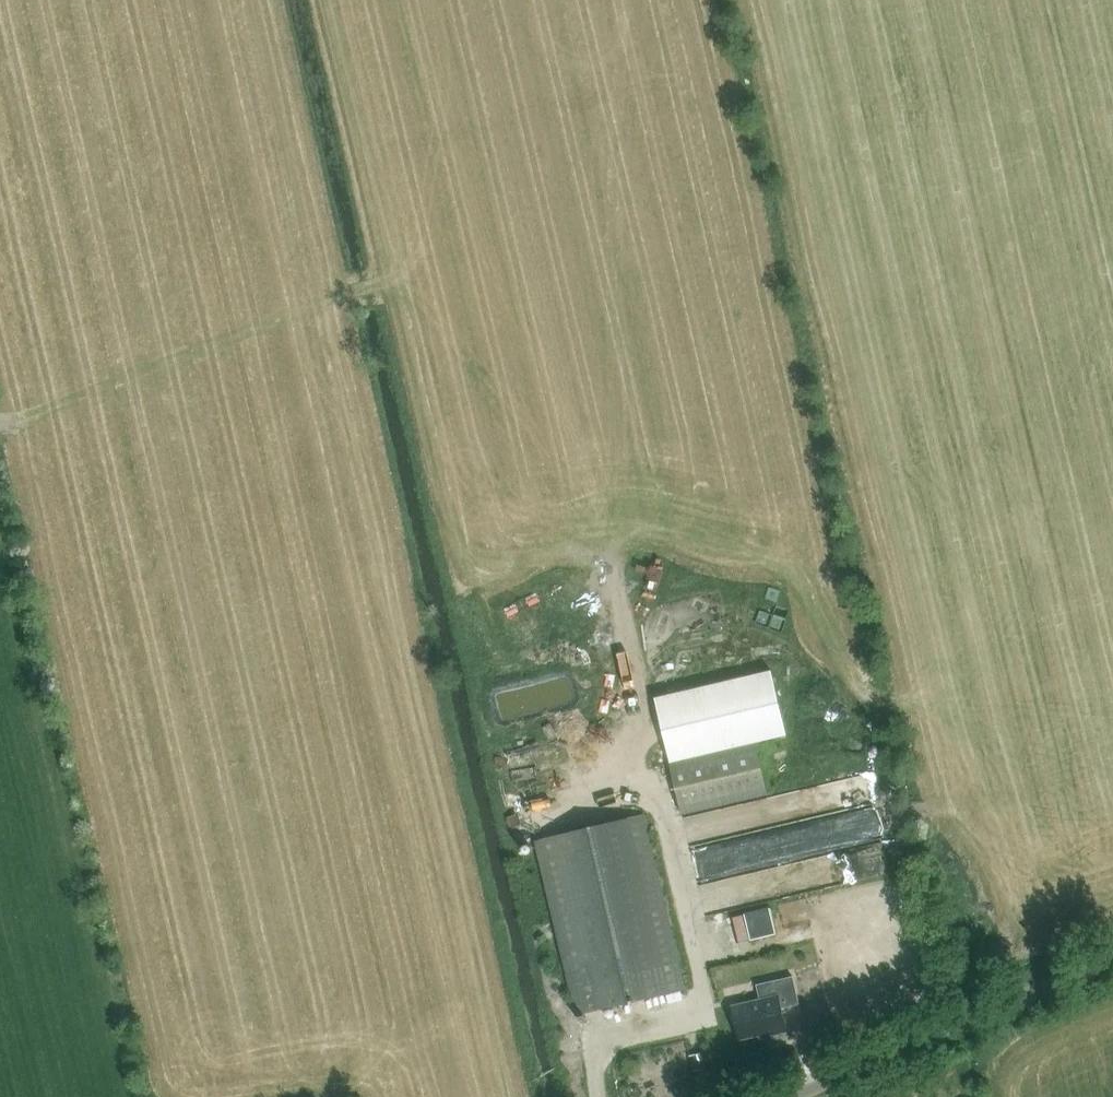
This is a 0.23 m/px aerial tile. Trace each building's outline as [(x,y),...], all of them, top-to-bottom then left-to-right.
[(770,673),(655,700),(669,762),(755,742),(784,735),(770,673)] [(669,762),(681,814),(767,794),(755,742),(669,762)] [(871,772),(767,794),(774,830),(767,832),(773,860),(884,837),(876,800),(877,800),(871,772)] [(574,1012),(683,986),(642,811),(533,837),(574,1012)] [(849,851),(857,879),(907,865),(899,838),(849,851)] [(744,909),(751,936),(776,930),(770,903),(744,909)] [(758,1035),(785,1029),(780,1006),(798,1002),(791,974),(755,982),(758,997),(730,1004),(738,1037),(757,1033),(758,1035)]
